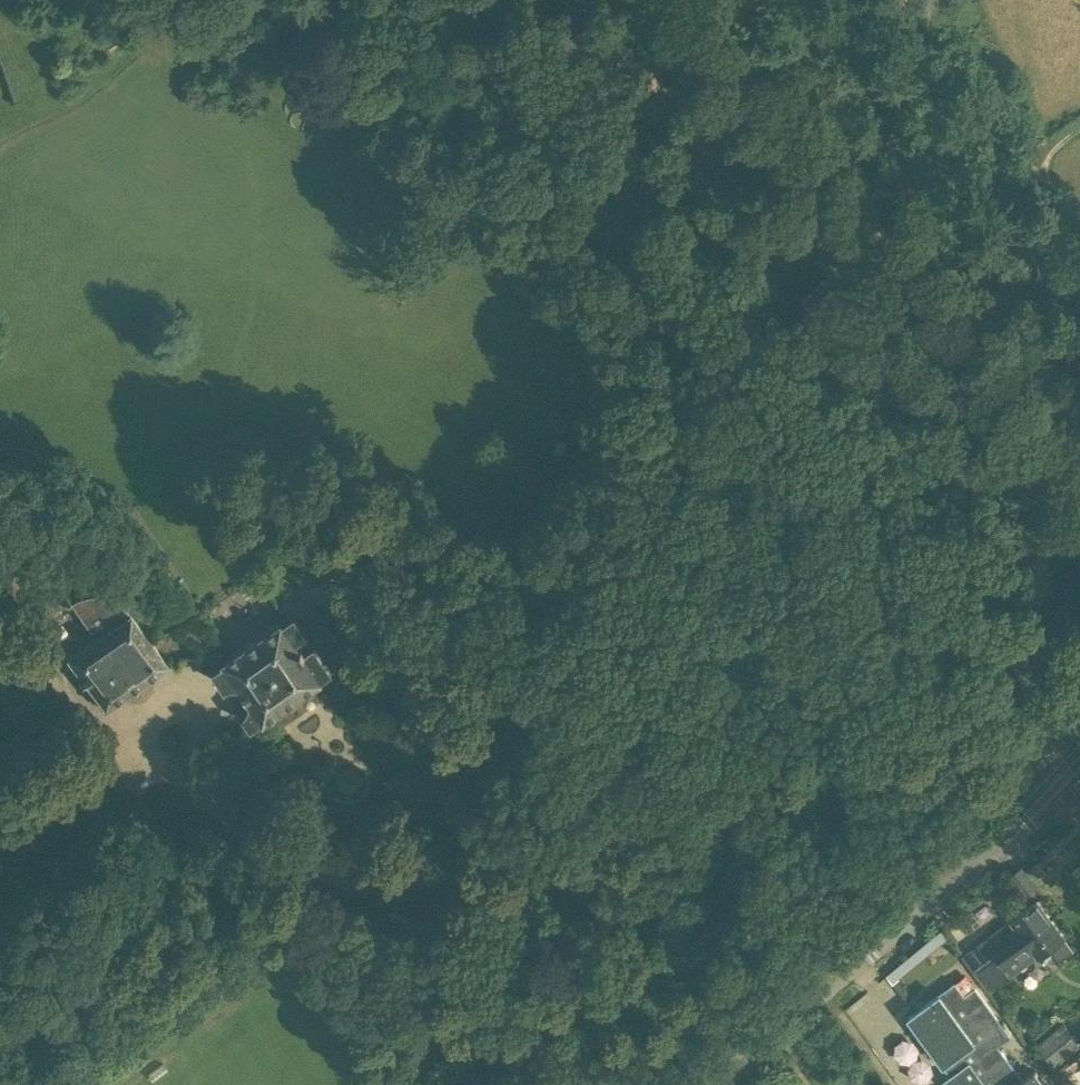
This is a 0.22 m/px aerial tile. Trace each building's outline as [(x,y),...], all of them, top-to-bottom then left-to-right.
[(379,614),(358,584),(346,592),(367,622),(379,614)] [(94,636),(85,642),(65,655),(66,657),(103,706),(166,663),(128,612),(125,608),(117,602),(112,598),(101,596),(96,596),(88,596),(80,598),(75,600),(70,603),(94,636)] [(224,664),(215,670),(226,686),(232,683),(239,683),(253,702),(249,710),(244,714),(252,725),(262,719),(263,721),(323,679),(322,676),(351,656),(315,602),(285,622),(283,620),(223,662),(224,664)] [(66,657),(65,655),(57,644),(44,653),(50,661),(52,663),(54,663),(55,663),(59,662),(66,657)] [(974,971),(998,954),(1018,939),(1022,943),(1053,920),(1037,900),(1012,918),(1013,919),(963,956),(974,971)] [(1018,939),(998,954),(1012,973),(1036,955),(1037,956),(1041,953),(1044,957),(1053,951),(1060,960),(1074,950),(1053,920),(1022,943),(1018,939)] [(978,970),(993,989),(1009,977),(995,958),(978,970)] [(974,989),(964,976),(909,1016),(917,1027),(944,1064),(952,1075),(944,1080),(948,1084),(1046,1084),(1035,1070),(1022,1079),(997,1045),(1010,1035),(975,988),(974,989)] [(1054,1065),(1079,1044),(1063,1024),(1037,1044),(1054,1065)]
